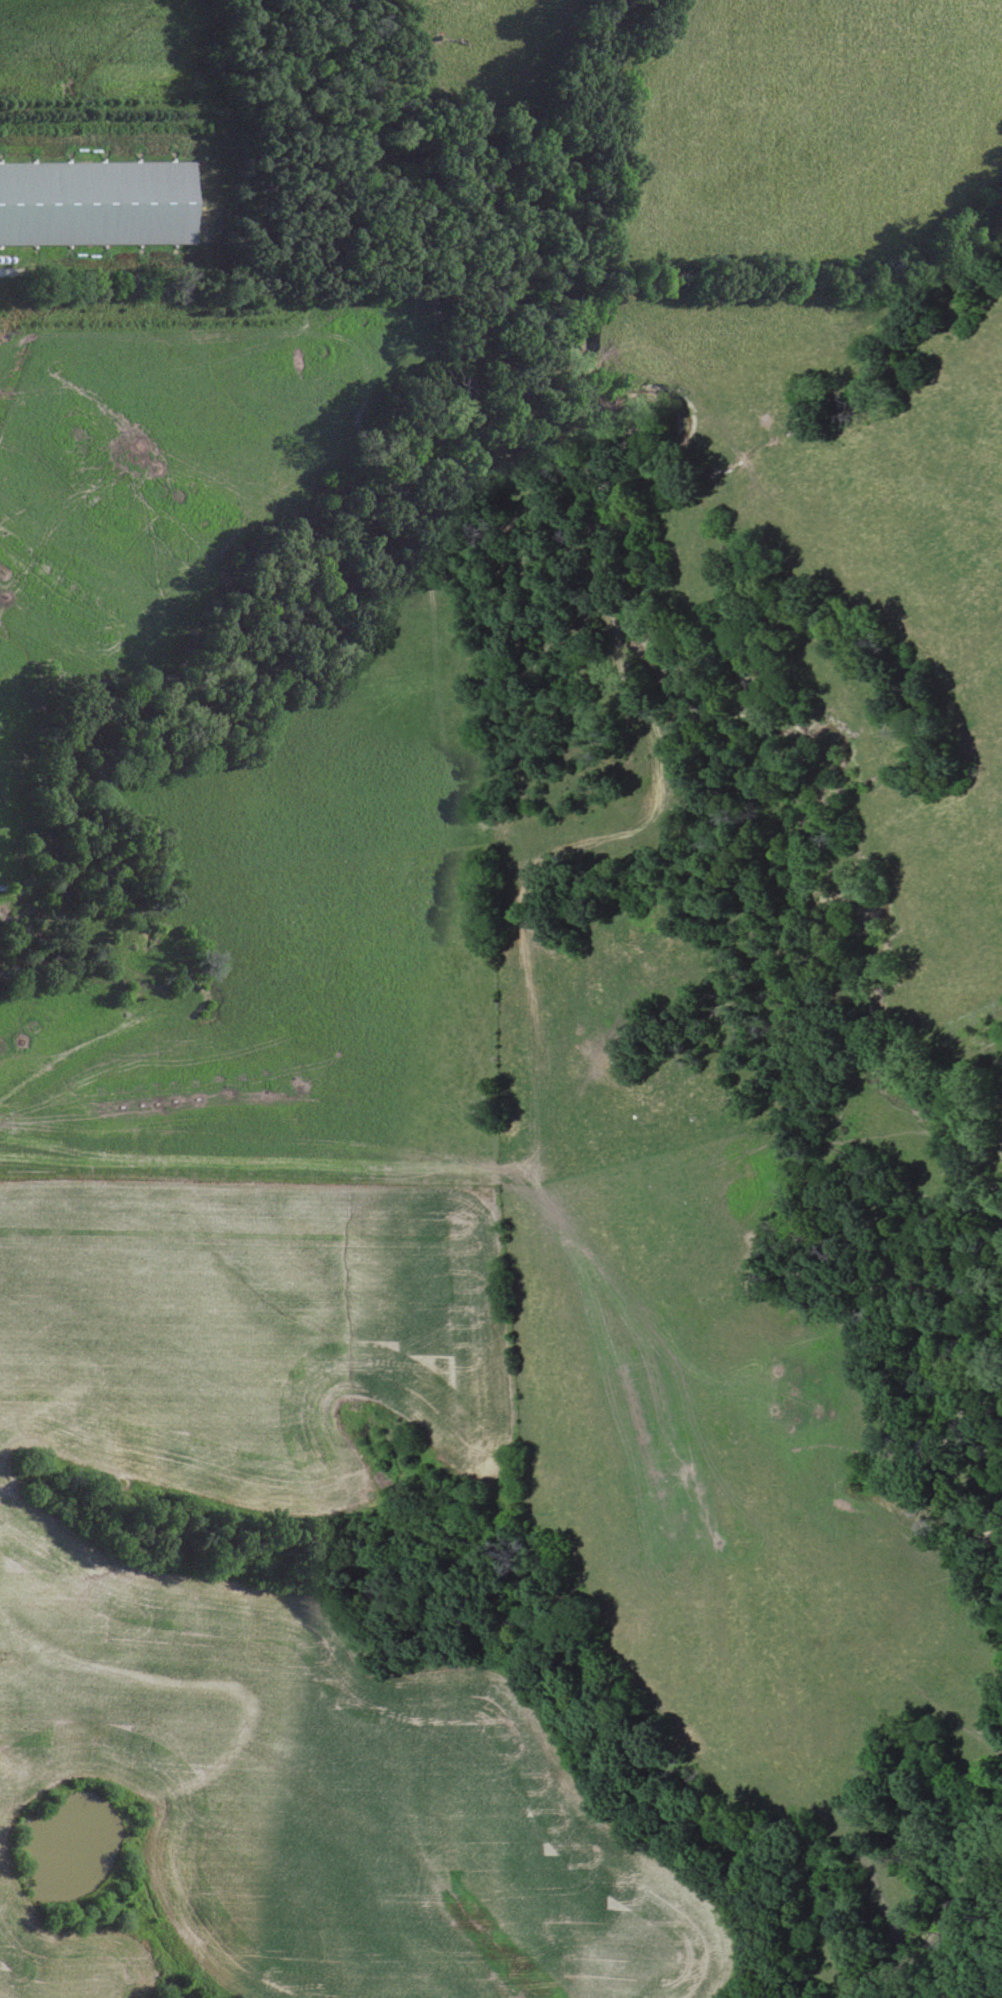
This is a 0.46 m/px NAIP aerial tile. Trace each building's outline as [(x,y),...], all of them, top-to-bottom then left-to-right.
[(193,161),(0,162),(0,244),(194,243),(193,161)]
